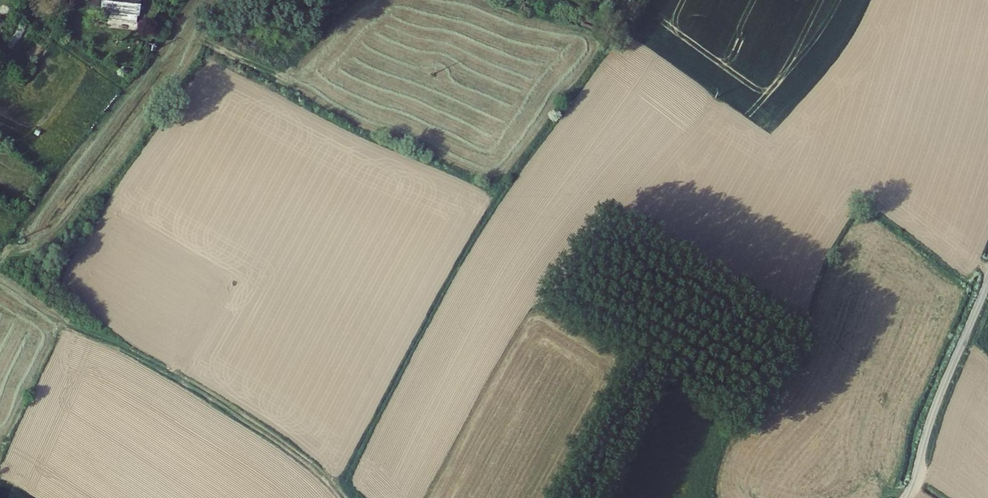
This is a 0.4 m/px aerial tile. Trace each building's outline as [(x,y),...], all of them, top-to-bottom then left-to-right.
[(110,19),(110,13),(121,14),(130,0),(96,0),(95,12),(101,13),(101,19),(110,19)] [(121,14),(140,15),(142,0),(130,0),(121,14)] [(140,15),(121,14),(116,20),(140,22),(140,15)]
